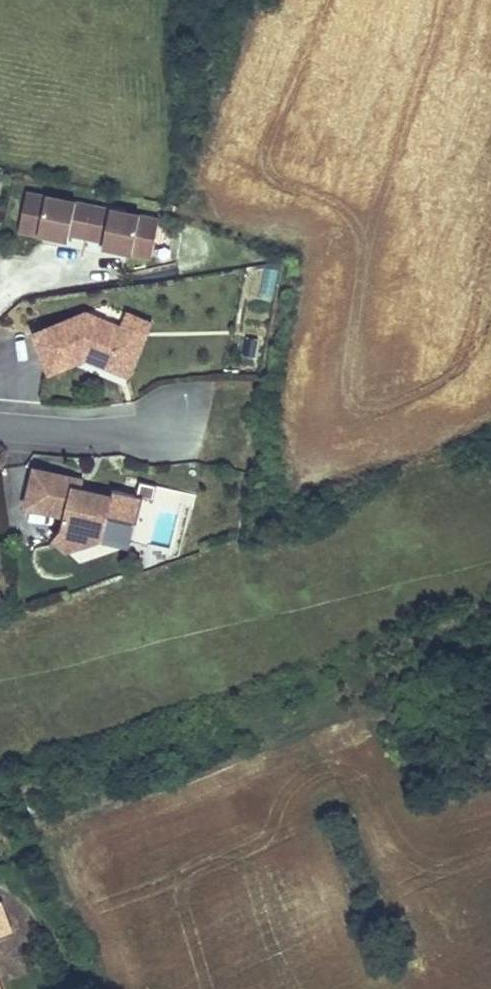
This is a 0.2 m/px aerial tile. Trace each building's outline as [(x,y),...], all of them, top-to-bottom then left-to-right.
[(27,188),(20,231),(154,253),(161,209),(27,188)] [(32,327),(50,380),(144,348),(133,314),(113,321),(106,302),(32,327)] [(33,468),(26,506),(63,513),(59,540),(104,548),(110,514),(139,520),(145,488),(33,468)] [(8,931),(0,910),(0,933),(8,931)]
